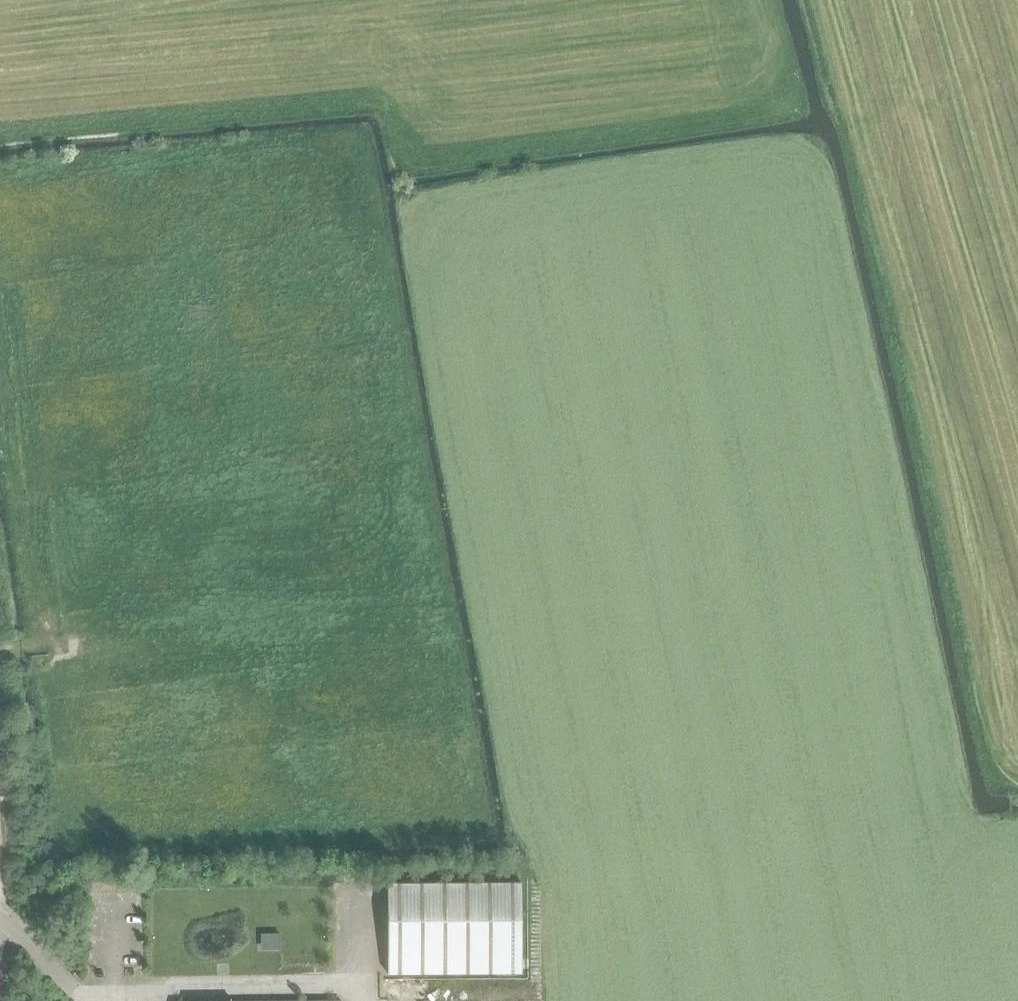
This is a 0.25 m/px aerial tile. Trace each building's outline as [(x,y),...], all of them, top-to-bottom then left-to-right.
[(386,882),(387,973),(521,972),(520,881),(386,882)]
